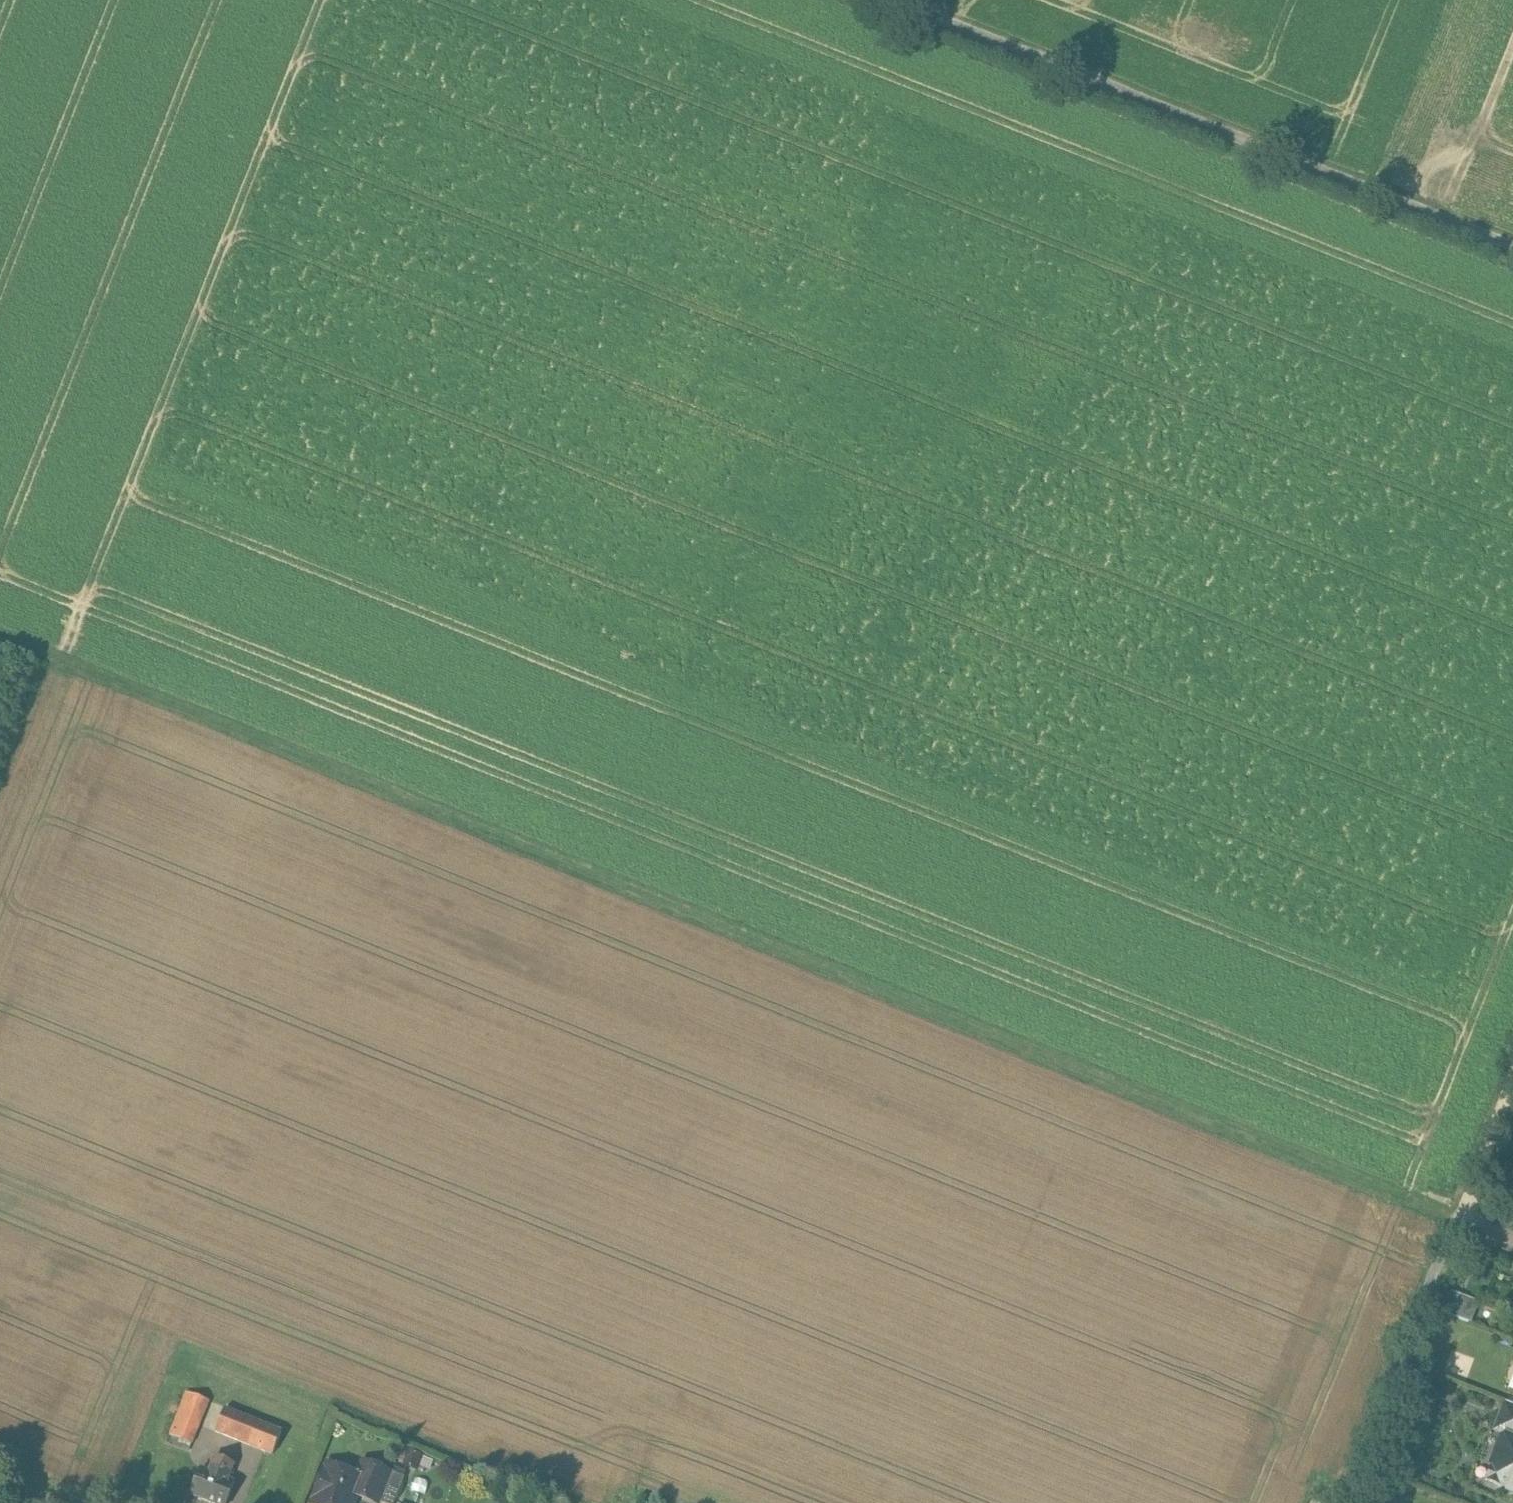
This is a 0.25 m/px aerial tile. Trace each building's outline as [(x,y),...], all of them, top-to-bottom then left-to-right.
[(208,1401),(187,1393),(184,1401),(204,1409),(199,1421),(200,1421),(208,1401)] [(204,1409),(184,1401),(170,1436),(191,1444),(200,1421),(199,1421),(204,1409)] [(258,1423),(225,1410),(216,1432),(249,1446),(258,1423)] [(1504,1411),(1496,1430),(1504,1433),(1504,1432),(1512,1435),(1512,1414),(1504,1411)] [(258,1423),(249,1446),(273,1455),(282,1433),(258,1423)] [(1504,1432),(1504,1433),(1485,1480),(1512,1491),(1512,1435),(1504,1432)] [(209,1473),(201,1470),(191,1495),(211,1502),(227,1502),(235,1483),(228,1480),(234,1465),(215,1458),(209,1473)] [(328,1464),(312,1502),(353,1502),(356,1496),(372,1502),(379,1502),(380,1502),(391,1472),(363,1461),(357,1475),(328,1464)] [(380,1502),(382,1502),(395,1502),(405,1477),(391,1472),(380,1502)]
